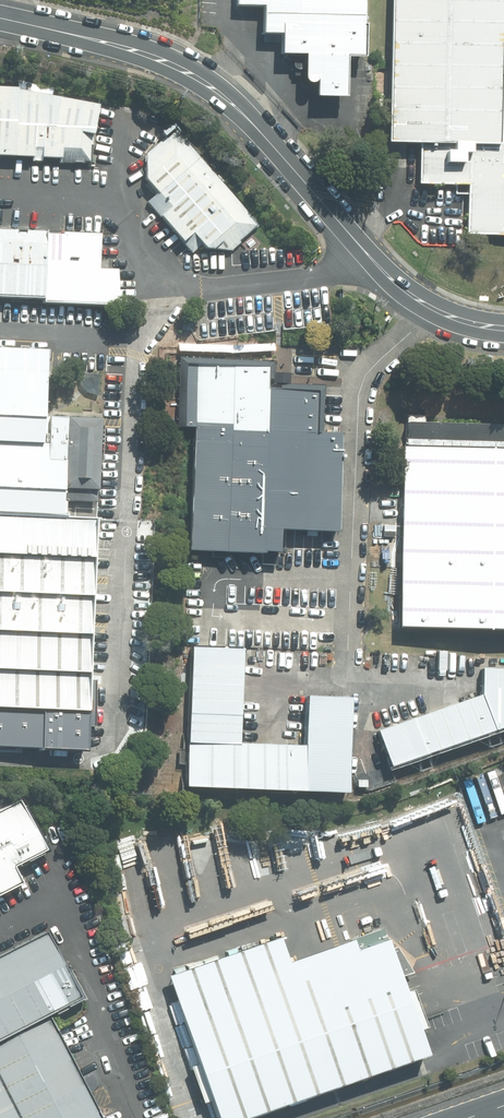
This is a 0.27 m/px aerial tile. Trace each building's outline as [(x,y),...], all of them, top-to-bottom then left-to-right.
[(356,63),(358,0),(230,0),(230,10),(258,11),(256,39),(274,39),(273,60),(296,61),(295,86),(296,89),(301,91),(308,87),(307,103),(336,104),(338,63),(356,63)] [(381,147),(416,148),(415,186),(464,187),(463,238),(503,238),(503,136),(491,136),(494,41),(501,42),(502,0),(386,0),(381,147)] [(92,145),(95,145),(95,134),(103,104),(22,88),(0,87),(0,144),(2,144),(1,154),(38,156),(39,146),(47,146),(47,156),(66,157),(66,162),(93,162),(92,145)] [(236,243),(255,226),(174,130),(144,155),(139,184),(151,198),(145,204),(157,218),(155,220),(176,246),(179,244),(188,256),(195,249),(199,253),(217,253),(229,252),(238,245),(236,243)] [(122,304),(123,287),(121,269),(103,269),(104,234),(0,231),(0,295),(49,297),(49,302),(122,304)] [(71,515),(73,417),(53,416),(53,349),(0,347),(0,513),(71,515)] [(273,365),(185,364),(184,427),(197,427),(194,552),(279,553),(279,528),(344,531),(346,433),(323,431),(325,390),(272,389),(273,365)] [(107,417),(73,417),(72,487),(104,488),(107,417)] [(408,446),(404,629),(503,631),(503,448),(408,446)] [(0,513),(0,745),(95,748),(101,521),(0,513)] [(197,646),(192,786),(356,792),(358,697),(313,695),(311,745),(244,743),(248,649),(197,646)] [(394,764),(503,725),(503,666),(486,666),(486,693),(382,729),(394,764)] [(15,889),(6,872),(39,855),(13,803),(0,810),(0,896),(15,889)] [(225,1117),(243,1117),(435,1048),(394,936),(390,937),(385,926),(294,959),(284,934),(173,974),(211,1079),(225,1117)] [(41,934),(0,954),(0,1042),(47,1019),(76,1005),(41,934)] [(0,1042),(0,1088),(15,1117),(96,1117),(47,1019),(0,1042)] [(0,1088),(0,1117),(15,1117),(0,1088)]
